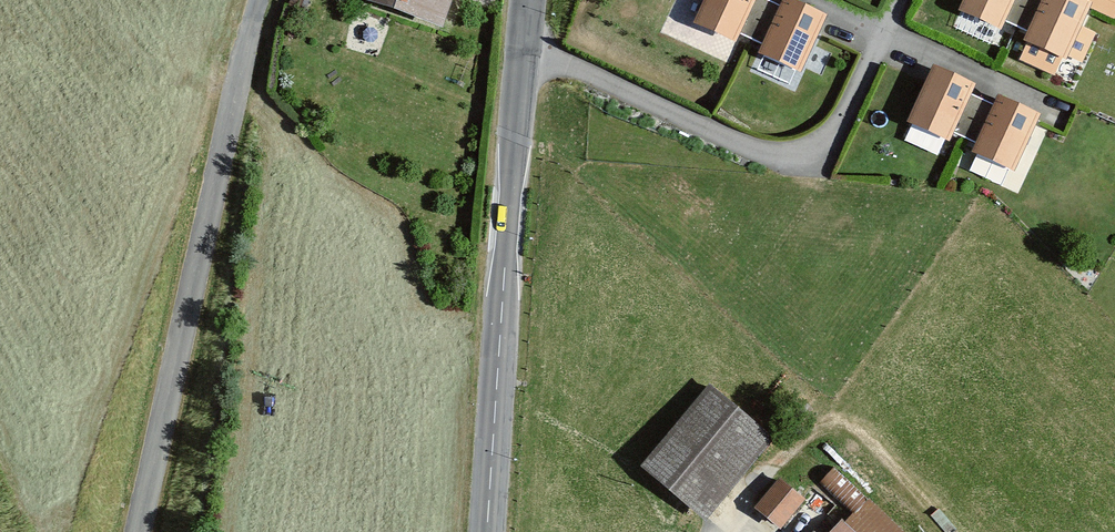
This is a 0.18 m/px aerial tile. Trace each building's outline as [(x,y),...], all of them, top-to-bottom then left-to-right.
[(290,5),(305,10),(309,0),(291,0),(290,5)] [(441,23),(449,0),(374,0),(441,23)] [(695,19),(739,39),(756,0),(704,0),(695,19)] [(743,35),(763,43),(782,0),(758,0),(743,35)] [(806,0),(783,0),(762,48),(805,67),(830,10),(806,0)] [(961,6),(1005,25),(1016,0),(964,0),(961,6)] [(1008,21),(1028,29),(1041,0),(1017,0),(1008,21)] [(1094,0),(1043,0),(1026,38),(1070,57),(1095,0),(1094,0)] [(798,84),(803,68),(757,51),(751,67),(798,84)] [(910,117),(954,136),(978,80),(935,61),(910,117)] [(997,96),(977,88),(957,133),(964,136),(977,141),(997,96)] [(976,148),(1020,166),(1044,110),(1001,92),(976,148)] [(782,440),(714,380),(645,458),(713,518),(782,440)] [(805,498),(779,477),(754,507),(780,528),(805,498)]
